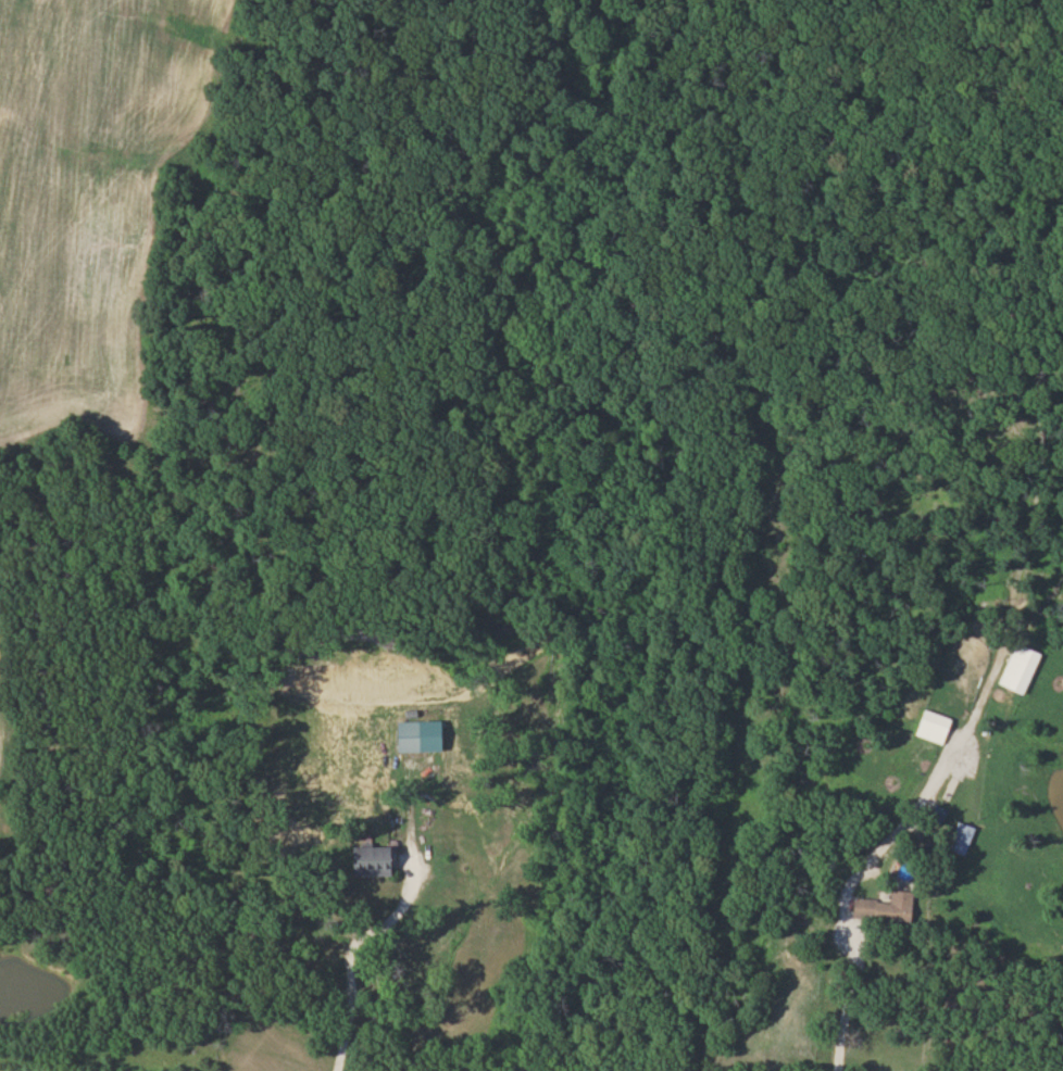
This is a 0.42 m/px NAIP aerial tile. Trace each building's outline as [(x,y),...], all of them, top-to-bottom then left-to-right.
[(1031,695),(1046,654),(1017,643),(1002,684),(1031,695)] [(957,719),(928,709),(919,735),(948,745),(957,719)] [(980,827),(958,820),(949,848),(971,855),(980,827)] [(357,876),(401,876),(401,847),(357,847),(357,876)] [(857,920),(916,923),(917,891),(894,890),(893,901),(858,899),(857,920)]
